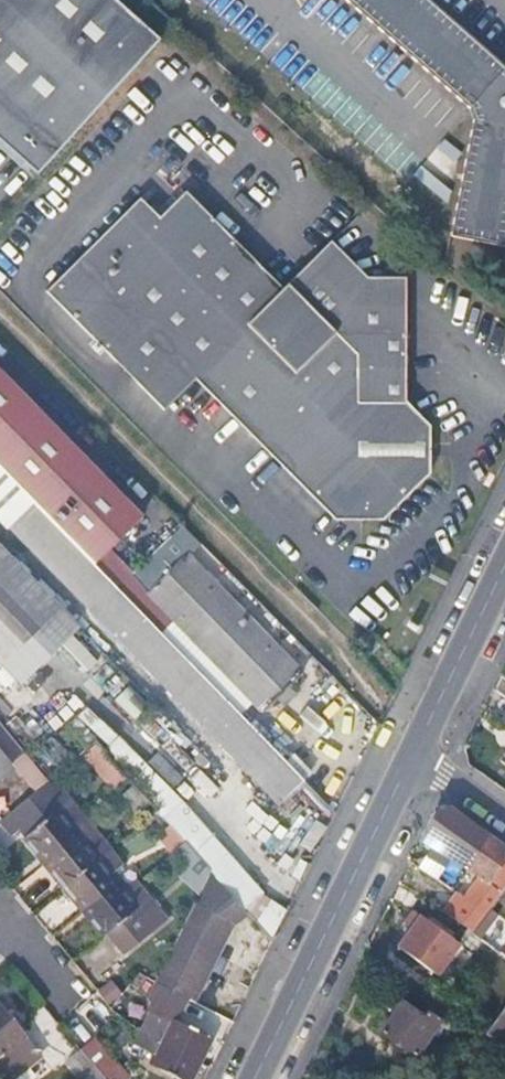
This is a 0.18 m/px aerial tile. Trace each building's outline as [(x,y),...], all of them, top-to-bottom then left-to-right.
[(114,0),(0,0),(0,147),(36,179),(161,43),(114,0)] [(447,239),(502,251),(504,236),(504,69),(428,0),(343,0),(467,110),(471,122),(447,239)] [(143,200),(47,291),(167,414),(198,384),(335,526),(381,527),(427,482),(430,434),(409,413),(410,341),(411,285),(370,285),(335,248),(292,291),(288,295),(192,197),(165,222),(143,200)] [(98,565),(142,521),(0,374),(0,466),(98,565)] [(186,553),(200,539),(188,527),(183,530),(117,591),(130,605),(145,621),(194,672),(237,716),(252,701),(145,589),(168,568),(176,577),(194,562),(186,553)] [(130,605),(117,591),(59,531),(43,545),(114,620),(130,605)] [(0,549),(0,666),(17,684),(75,628),(0,549)] [(301,675),(194,562),(176,577),(168,568),(145,589),(252,701),(264,714),(278,699),(286,706),(297,694),(290,688),(301,675)] [(43,565),(30,576),(56,604),(68,591),(43,565)] [(64,612),(89,638),(101,627),(77,600),(64,612)] [(296,838),(326,808),(237,716),(194,672),(145,621),(129,639),(254,771),(258,770),(287,802),(277,813),(285,828),(296,838)] [(103,629),(94,639),(106,651),(116,642),(103,629)] [(495,690),(504,697),(504,679),(501,677),(495,690)] [(128,685),(116,700),(137,717),(149,703),(128,685)] [(99,741),(88,750),(107,772),(118,763),(99,741)] [(242,832),(259,816),(192,746),(176,764),(242,832)] [(118,763),(107,772),(119,788),(131,778),(118,763)] [(33,777),(41,787),(52,778),(43,769),(33,777)] [(36,791),(7,815),(0,821),(0,824),(10,837),(19,830),(46,862),(79,835),(75,830),(72,825),(41,787),(36,791)] [(471,933),(504,887),(504,848),(450,808),(434,815),(420,844),(431,849),(427,858),(445,869),(450,861),(469,873),(481,881),(468,901),(461,897),(448,916),(471,933)] [(79,835),(46,862),(66,886),(93,863),(81,849),(86,844),(79,835)] [(211,871),(185,842),(173,852),(189,868),(180,875),(197,894),(211,871)] [(104,858),(95,866),(106,878),(111,873),(115,870),(104,858)] [(464,881),(469,873),(450,861),(445,869),(464,881)] [(93,863),(66,886),(85,909),(117,881),(111,873),(106,878),(95,866),(93,863)] [(117,881),(85,909),(122,954),(163,918),(134,883),(125,890),(117,881)] [(235,922),(245,911),(233,897),(215,882),(159,991),(184,1003),(191,1007),(235,922)] [(67,889),(36,909),(45,924),(77,903),(67,889)] [(421,914),(397,945),(437,977),(462,943),(421,914)] [(65,1024),(79,1038),(123,994),(109,980),(65,1024)] [(147,1032),(195,1061),(207,1039),(174,1019),(184,1003),(159,991),(154,1000),(160,1004),(142,1029),(147,1032)] [(416,1054),(450,1005),(432,993),(426,1001),(432,1005),(425,1014),(403,999),(382,1028),(416,1054)] [(503,1044),(504,1041),(504,1008),(486,1032),(503,1044)] [(0,1010),(0,1078),(19,1078),(41,1060),(0,1010)] [(184,1078),(195,1061),(147,1032),(142,1029),(135,1041),(151,1052),(148,1058),(184,1078)] [(105,1078),(130,1078),(97,1040),(82,1052),(105,1078)] [(82,1052),(70,1063),(83,1078),(105,1078),(82,1052)]
